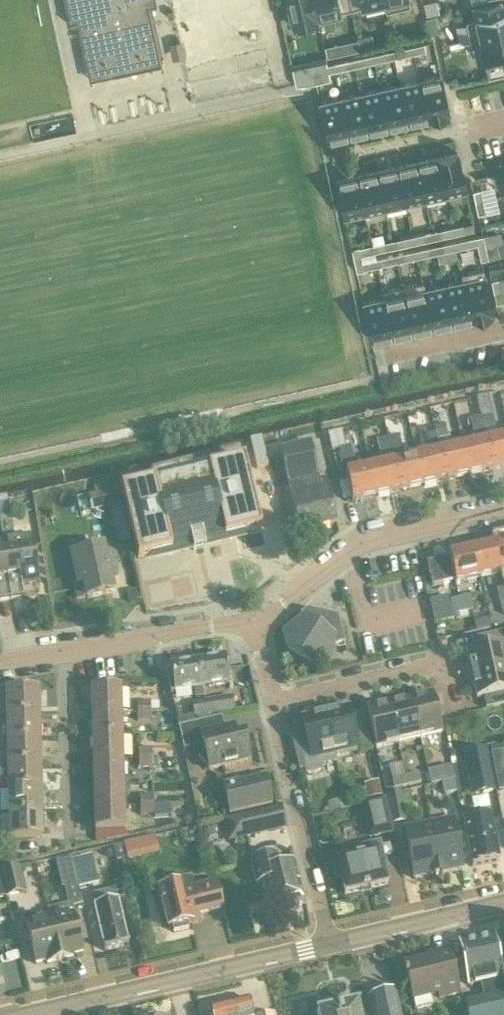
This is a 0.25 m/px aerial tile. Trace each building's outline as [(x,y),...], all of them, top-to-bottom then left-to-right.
[(148,5),(156,4),(155,0),(64,0),(68,21),(67,22),(76,21),(88,79),(160,63),(160,65),(161,64),(148,5)] [(289,12),(286,0),(277,0),(280,14),(289,12)] [(314,0),(286,0),(289,12),(291,23),(318,17),(317,15),(314,0)] [(348,0),(314,0),(317,15),(350,8),(348,0)] [(383,0),(348,0),(350,8),(383,0)] [(383,0),(386,10),(411,4),(410,0),(383,0)] [(428,16),(440,13),(437,0),(425,3),(428,16)] [(480,42),(503,36),(503,12),(501,0),(472,7),(475,18),(465,20),(470,44),(480,42)] [(371,32),(357,36),(359,47),(374,43),(371,32)] [(480,42),(488,76),(503,72),(503,36),(480,42)] [(327,56),(342,53),(339,42),(324,45),(327,56)] [(423,42),(412,45),(414,53),(425,50),(423,42)] [(414,53),(412,45),(400,47),(402,55),(414,53)] [(384,51),(372,53),(374,61),(385,59),(384,51)] [(374,61),(372,53),(360,56),(362,64),(374,61)] [(332,62),(334,70),(346,68),(344,60),(332,62)] [(316,74),(318,82),(330,79),(328,71),(316,74)] [(294,85),(295,85),(314,82),(318,82),(316,74),(304,77),(305,77),(293,80),(294,85)] [(419,80),(428,117),(448,113),(440,75),(419,80)] [(408,122),(428,117),(419,80),(400,84),(408,122)] [(388,126),(408,122),(400,84),(380,89),(388,126)] [(360,93),(368,130),(388,126),(380,89),(360,93)] [(348,135),(368,130),(360,93),(340,97),(348,135)] [(327,139),(348,135),(340,97),(319,102),(327,139)] [(436,156),(444,194),(465,189),(457,152),(436,156)] [(424,198),(444,194),(436,156),(416,161),(424,198)] [(396,165),(404,203),(424,198),(416,161),(396,165)] [(404,203),(396,165),(376,170),(386,214),(387,214),(386,207),(404,203)] [(386,214),(376,170),(356,174),(366,219),(386,214)] [(366,219),(356,174),(336,179),(344,216),(364,212),(365,219),(366,219)] [(473,190),(475,202),(483,200),(480,188),(473,190)] [(485,212),(483,200),(475,202),(478,213),(485,212)] [(463,223),(451,226),(453,234),(465,231),(463,223)] [(453,234),(451,226),(440,229),(441,236),(453,234)] [(423,232),(412,235),(413,243),(425,240),(423,232)] [(488,233),(483,234),(483,238),(485,246),(491,245),(488,233)] [(475,236),(478,248),(485,246),(483,238),(483,234),(475,236)] [(413,243),(412,235),(400,237),(401,245),(413,243)] [(466,238),(455,240),(456,248),(468,245),(466,238)] [(444,251),(456,248),(455,240),(443,243),(444,251)] [(372,243),(373,251),(385,249),(383,241),(372,243)] [(351,247),(353,259),(361,257),(358,245),(351,247)] [(426,246),(415,249),(416,257),(428,254),(426,246)] [(485,246),(478,248),(480,259),(488,258),(485,246)] [(416,257),(415,249),(403,251),(405,259),(416,257)] [(375,258),(377,266),(388,263),(387,255),(375,258)] [(361,257),(353,259),(356,271),(364,269),(361,257)] [(462,273),(472,317),(492,313),(482,268),(462,273)] [(472,317),(462,273),(461,273),(462,280),(443,284),(452,322),(472,317)] [(490,279),(493,291),(501,289),(499,277),(490,279)] [(422,282),(432,326),(452,322),(443,284),(424,288),(423,281),(422,282)] [(412,330),(432,326),(422,282),(402,286),(412,330)] [(384,297),(392,335),(412,330),(402,286),(382,290),(384,297)] [(495,304),(503,302),(503,289),(501,290),(501,289),(493,291),(495,304)] [(371,339),(392,335),(384,297),(363,302),(371,339)] [(481,419),(493,470),(503,468),(503,438),(497,439),(492,416),(481,419)] [(476,444),(463,447),(470,475),(493,470),(481,419),(471,421),(476,444)] [(445,426),(434,428),(438,442),(437,442),(439,453),(440,452),(447,481),(470,475),(463,447),(451,450),(445,426)] [(434,428),(424,430),(427,444),(437,442),(438,442),(434,428)] [(398,437),(387,440),(390,452),(393,463),(400,492),(423,486),(416,458),(404,461),(401,449),(398,437)] [(387,440),(377,442),(380,454),(381,454),(390,452),(387,440)] [(262,442),(251,444),(257,469),(268,467),(262,442)] [(277,453),(297,533),(336,524),(327,483),(319,485),(319,482),(327,479),(319,443),(310,446),(310,445),(277,453)] [(344,463),(354,460),(351,448),(341,451),(344,463)] [(383,466),(370,469),(376,497),(400,492),(393,463),(390,452),(381,454),(383,466)] [(439,453),(416,458),(423,486),(447,481),(440,452),(439,453)] [(209,469),(207,458),(150,472),(153,482),(121,489),(138,560),(157,555),(158,556),(192,547),(193,551),(205,548),(204,544),(227,539),(226,538),(261,530),(244,460),(209,469)] [(370,469),(346,474),(352,502),(376,497),(370,469)] [(92,512),(114,507),(110,486),(95,489),(96,495),(89,497),(92,512)] [(14,540),(9,507),(0,509),(0,528),(2,542),(14,540)] [(119,545),(129,543),(121,511),(111,514),(119,545)] [(12,600),(24,598),(22,586),(40,584),(32,537),(14,540),(2,542),(12,600)] [(2,542),(0,543),(0,602),(12,600),(2,542)] [(503,574),(503,571),(498,545),(475,551),(481,579),(503,574)] [(106,561),(103,548),(72,555),(79,585),(74,587),(77,601),(88,599),(88,600),(114,594),(110,578),(118,577),(114,559),(106,561)] [(456,585),(481,579),(475,551),(449,556),(450,559),(427,564),(433,588),(456,583),(456,585)] [(463,613),(472,611),(473,611),(471,598),(460,601),(463,613)] [(460,614),(463,613),(460,601),(452,603),(452,606),(454,615),(460,614)] [(345,644),(338,617),(311,611),(306,620),(304,619),(284,633),(288,652),(307,664),(312,667),(331,663),(334,646),(337,646),(345,644)] [(471,640),(473,652),(466,653),(469,665),(466,666),(469,677),(503,669),(503,632),(471,640)] [(197,663),(201,689),(229,685),(225,659),(221,660),(220,656),(210,657),(211,661),(197,663)] [(201,689),(197,663),(184,666),(183,662),(173,663),(174,667),(169,668),(170,672),(167,672),(170,694),(201,689)] [(469,677),(472,689),(474,688),(477,700),(484,698),(487,710),(503,706),(503,669),(469,677)] [(92,714),(122,714),(121,689),(91,690),(92,714)] [(7,718),(40,717),(39,691),(6,692),(7,718)] [(420,739),(442,734),(433,695),(411,700),(420,739)] [(206,716),(234,712),(232,699),(204,703),(206,716)] [(398,744),(420,739),(411,700),(389,705),(398,744)] [(138,704),(138,713),(151,713),(151,712),(159,712),(159,703),(138,704)] [(194,718),(206,716),(204,703),(192,705),(193,709),(194,718)] [(376,749),(398,744),(389,705),(367,710),(376,749)] [(337,709),(325,712),(336,758),(358,753),(358,754),(372,750),(364,713),(351,716),(349,709),(337,712),(337,709)] [(304,727),(290,730),(300,771),(305,770),(305,773),(308,775),(318,772),(320,769),(320,767),(336,763),(335,758),(336,758),(325,712),(314,714),(314,717),(303,720),(304,727)] [(138,722),(151,722),(151,713),(138,713),(138,722)] [(122,714),(92,714),(93,738),(122,737),(122,723),(127,723),(127,714),(122,714)] [(8,742),(41,742),(40,717),(7,718),(8,742)] [(225,730),(223,718),(179,728),(185,751),(204,747),(206,753),(199,759),(210,770),(210,771),(251,762),(245,736),(237,738),(234,728),(225,730)] [(93,761),(123,760),(122,737),(93,738),(93,761)] [(8,767),(41,766),(41,742),(8,742),(8,767)] [(495,794),(486,750),(462,754),(471,798),(495,794)] [(151,751),(137,751),(137,760),(151,759),(151,751)] [(490,755),(498,793),(503,792),(503,752),(503,753),(490,755)] [(151,759),(137,760),(137,769),(151,769),(159,769),(158,759),(151,759)] [(94,784),(124,783),(123,760),(93,761),(94,784)] [(9,791),(42,791),(41,766),(8,767),(9,791)] [(427,773),(430,786),(455,780),(452,767),(427,773)] [(408,787),(422,784),(419,775),(406,778),(408,787)] [(395,790),(408,787),(406,778),(393,781),(395,790)] [(273,805),(267,779),(240,785),(239,781),(223,785),(230,815),(273,805)] [(445,796),(457,793),(454,781),(442,784),(445,796)] [(95,807),(124,807),(124,783),(94,784),(95,807)] [(357,793),(359,803),(382,797),(379,783),(364,786),(366,791),(357,793)] [(9,816),(42,815),(42,791),(9,791),(9,816)] [(388,796),(394,826),(406,823),(400,793),(388,796)] [(140,806),(153,806),(153,797),(140,797),(140,806)] [(327,804),(330,814),(347,810),(345,800),(327,804)] [(370,819),(374,839),(392,834),(385,800),(361,806),(365,820),(370,819)] [(140,816),(154,816),(153,806),(140,806),(140,816)] [(95,832),(125,831),(124,807),(95,807),(95,832)] [(245,838),(286,828),(287,828),(282,807),(240,816),(245,838)] [(10,842),(43,841),(42,815),(9,816),(10,842)] [(473,868),(500,862),(491,817),(464,822),(473,868)] [(463,871),(453,822),(431,826),(437,855),(439,854),(443,874),(463,871)] [(437,855),(431,826),(412,829),(412,830),(407,838),(406,838),(415,880),(434,876),(434,877),(444,875),(443,874),(439,854),(437,855)] [(371,890),(387,886),(383,870),(386,869),(381,842),(361,846),(357,852),(358,857),(337,863),(337,866),(333,867),(336,880),(340,879),(344,896),(360,892),(360,893),(371,890)] [(142,858),(138,843),(129,846),(113,849),(116,863),(127,860),(127,861),(142,858)] [(280,868),(278,855),(251,861),(257,885),(263,884),(269,912),(305,903),(296,864),(280,868)] [(82,859),(82,856),(71,858),(79,890),(99,885),(92,857),(82,859)] [(63,888),(77,885),(72,862),(58,865),(63,888)] [(7,898),(26,893),(20,869),(1,873),(7,898)] [(193,888),(191,879),(173,883),(174,888),(160,892),(169,930),(173,929),(174,934),(189,931),(188,925),(192,924),(191,917),(224,909),(218,883),(193,888)] [(105,952),(129,946),(116,891),(92,896),(105,952)] [(48,912),(51,921),(60,963),(73,960),(72,957),(83,955),(72,906),(48,912)] [(37,925),(35,915),(25,917),(36,966),(47,963),(48,966),(60,963),(51,921),(37,925)] [(493,937),(460,945),(470,987),(502,980),(493,937)] [(460,990),(449,947),(448,947),(449,953),(404,965),(407,974),(404,975),(405,980),(408,979),(414,1002),(439,995),(440,1000),(461,995),(460,990)] [(394,994),(371,999),(374,1014),(399,1014),(394,994)] [(463,1004),(466,1014),(503,1014),(503,995),(463,1004)] [(249,1000),(209,1010),(211,1014),(253,1014),(249,1000)] [(359,1006),(318,1014),(361,1014),(359,1006)]
